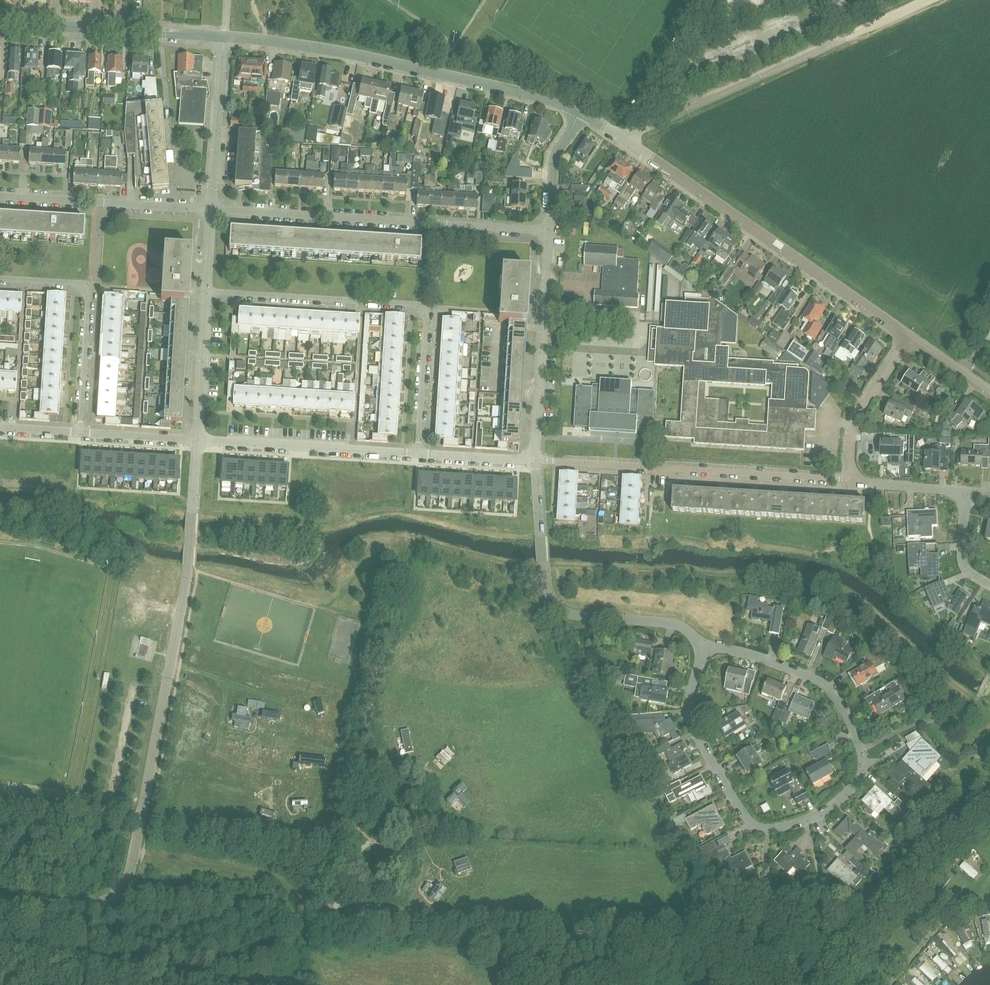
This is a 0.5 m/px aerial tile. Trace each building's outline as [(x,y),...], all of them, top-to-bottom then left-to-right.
[(854,9),(871,0),(840,0),(854,9)] [(19,74),(20,61),(21,51),(19,51),(18,50),(16,50),(14,51),(10,50),(8,80),(15,80),(15,74),(19,74)] [(38,52),(37,52),(36,51),(33,50),(32,52),(26,51),(25,61),(24,68),(22,68),(21,86),(30,87),(31,69),(38,70),(38,62),(37,62),(38,52)] [(60,75),(60,64),(61,54),(48,53),(46,79),(53,79),(53,75),(60,75)] [(72,93),(75,55),(71,54),(70,53),(67,53),(66,54),(65,54),(64,69),(69,69),(68,93),(72,93)] [(84,80),(85,65),(85,55),(84,54),(81,54),(80,55),(75,55),(72,93),(77,93),(78,79),(84,80)] [(100,72),(101,66),(101,56),(100,56),(100,55),(95,55),(95,56),(89,56),(88,77),(88,81),(86,81),(86,87),(92,87),(93,72),(100,72)] [(122,58),(121,58),(120,56),(116,56),(115,57),(109,57),(108,65),(107,65),(107,73),(109,73),(108,86),(115,87),(116,73),(122,74),(123,66),(122,66),(122,58)] [(201,81),(202,68),(203,58),(179,56),(178,73),(174,73),(176,99),(181,99),(179,123),(203,125),(204,125),(207,81),(201,81)] [(147,75),(147,69),(148,59),(133,58),(132,74),(147,75)] [(250,92),(252,62),(247,62),(247,61),(240,60),(240,61),(239,61),(237,78),(244,79),(243,82),(248,82),(248,85),(243,84),(243,92),(250,92)] [(264,80),(265,73),(265,63),(264,63),(264,62),(257,62),(257,63),(252,62),(250,92),(257,93),(257,85),(252,85),(253,82),(257,83),(258,80),(264,80)] [(290,81),(290,74),(292,65),(275,63),(273,80),(290,81)] [(312,92),(314,77),(316,67),(302,65),(299,78),(294,78),(291,100),(298,101),(300,90),(312,92)] [(340,76),(333,75),(333,71),(334,71),(334,70),(321,68),(321,69),(319,79),(318,85),(316,97),(324,98),(326,87),(331,87),(338,88),(340,76)] [(155,78),(146,78),(145,82),(142,82),(142,89),(145,89),(144,101),(148,100),(148,101),(157,100),(155,78)] [(370,109),(376,84),(362,81),(359,96),(367,98),(365,108),(370,109)] [(390,87),(389,87),(390,85),(389,84),(385,83),(383,84),(383,85),(376,84),(370,109),(370,113),(376,114),(379,101),(386,103),(390,87)] [(409,107),(412,92),(402,89),(396,112),(401,113),(403,106),(409,107)] [(281,92),(267,91),(266,110),(270,110),(271,105),(280,106),(281,92)] [(418,117),(421,104),(423,94),(412,92),(409,107),(414,108),(412,116),(418,117)] [(342,129),(346,114),(350,98),(351,96),(347,95),(346,98),(347,98),(344,110),(335,107),(331,126),(342,129)] [(116,96),(104,96),(103,104),(115,105),(116,96)] [(435,120),(433,127),(432,133),(444,136),(448,115),(441,114),(444,99),(430,96),(426,118),(435,120)] [(350,98),(346,114),(354,116),(358,100),(350,98)] [(125,120),(162,117),(161,104),(149,105),(148,101),(148,100),(144,101),(126,103),(125,120)] [(452,116),(448,133),(460,136),(462,130),(474,132),(476,122),(472,121),(473,116),(475,106),(461,103),(458,113),(457,117),(452,116)] [(387,128),(390,115),(392,106),(387,104),(383,119),(384,120),(383,125),(384,127),(387,128)] [(497,137),(500,122),(502,112),(495,111),(495,110),(495,109),(491,108),(490,109),(490,110),(488,109),(486,122),(480,120),(477,132),(497,137)] [(38,126),(39,111),(28,110),(27,126),(27,132),(26,146),(32,146),(33,134),(33,126),(38,126)] [(39,111),(38,126),(43,127),(50,127),(51,112),(39,111)] [(520,116),(519,116),(519,115),(518,114),(514,113),(513,114),(513,115),(508,114),(507,122),(504,121),(501,135),(508,137),(509,130),(521,133),(522,124),(519,124),(520,116)] [(397,117),(390,115),(387,128),(385,137),(392,139),(393,135),(397,117)] [(18,118),(3,117),(3,124),(18,125),(18,118)] [(122,133),(163,129),(162,117),(125,120),(125,132),(122,132),(122,133)] [(89,130),(99,130),(100,119),(90,119),(89,130)] [(231,119),(230,127),(248,128),(248,120),(231,119)] [(412,135),(417,136),(421,121),(416,120),(412,135)] [(531,129),(526,143),(533,145),(535,139),(545,142),(552,132),(547,129),(548,125),(534,120),(531,129)] [(43,127),(38,126),(33,126),(33,134),(43,135),(43,127)] [(304,144),(313,144),(315,128),(306,126),(304,144)] [(236,172),(235,185),(239,185),(251,186),(251,191),(269,192),(269,191),(271,172),(273,142),(263,141),(264,129),(244,128),(244,133),(239,132),(236,172)] [(123,144),(164,141),(163,129),(122,133),(123,144)] [(284,142),(303,143),(305,132),(284,131),(284,142)] [(318,134),(316,142),(318,144),(338,145),(340,138),(318,134)] [(340,138),(338,145),(338,146),(351,146),(353,138),(341,135),(340,138)] [(48,151),(48,146),(49,138),(42,138),(42,143),(42,145),(41,164),(53,165),(54,151),(48,151)] [(585,165),(592,154),(597,146),(586,138),(576,153),(577,153),(572,159),(576,162),(578,160),(585,165)] [(499,139),(496,151),(504,153),(507,141),(499,139)] [(9,141),(3,140),(3,148),(0,147),(0,162),(8,162),(8,148),(9,148),(9,141)] [(21,149),(14,149),(14,141),(9,141),(9,148),(8,148),(8,162),(20,163),(21,149)] [(135,154),(165,152),(164,141),(123,144),(123,145),(126,145),(127,155),(135,154)] [(494,152),(497,143),(491,141),(488,150),(494,152)] [(42,145),(42,143),(36,143),(36,150),(30,150),(29,163),(41,164),(42,145)] [(54,151),(53,165),(65,165),(66,152),(59,152),(60,144),(54,144),(54,151)] [(332,161),(338,161),(339,156),(347,157),(348,148),(340,148),(332,147),(332,161)] [(135,167),(166,164),(165,152),(135,154),(135,167)] [(109,187),(111,156),(105,156),(104,172),(98,172),(97,186),(109,187)] [(116,173),(116,172),(117,157),(111,156),(109,187),(122,187),(123,174),(116,173)] [(512,158),(503,177),(515,177),(532,178),(532,169),(519,169),(520,162),(512,158)] [(624,165),(621,163),(622,162),(617,158),(616,160),(615,159),(608,170),(612,172),(604,183),(609,187),(624,165)] [(85,185),(87,160),(82,159),(81,166),(75,166),(75,171),(74,171),(73,184),(85,185)] [(98,172),(92,172),(93,160),(87,160),(85,185),(97,186),(98,172)] [(305,174),(299,173),(298,187),(311,188),(312,172),(312,162),(306,162),(305,174)] [(312,172),(311,188),(323,189),(324,175),(318,174),(318,170),(318,163),(312,162),(312,172)] [(424,176),(424,181),(424,186),(418,186),(418,179),(420,179),(421,164),(413,163),(412,173),(411,189),(417,189),(416,206),(428,207),(430,176),(424,176)] [(135,179),(167,176),(166,164),(135,167),(135,179)] [(345,190),(347,164),(341,164),(340,176),(334,176),(333,189),(345,190)] [(358,177),(359,177),(359,172),(352,172),(353,165),(347,164),(345,190),(357,191),(358,177)] [(370,178),(371,166),(365,165),(365,178),(359,177),(358,177),(357,191),(369,192),(370,178)] [(603,167),(600,165),(589,181),(592,183),(603,167)] [(628,166),(627,167),(624,165),(609,187),(614,190),(617,185),(622,188),(633,171),(632,170),(633,169),(628,166)] [(383,172),(377,172),(377,166),(371,166),(370,178),(369,192),(381,193),(383,172)] [(381,193),(394,193),(395,167),(389,167),(389,172),(389,173),(383,172),(381,193)] [(407,175),(401,175),(401,168),(395,167),(394,193),(406,194),(406,188),(411,189),(412,173),(407,172),(407,175)] [(286,186),(287,173),(275,172),(274,185),(286,186)] [(298,187),(299,173),(287,173),(286,186),(298,187)] [(643,194),(646,190),(651,181),(640,174),(632,186),(628,183),(615,203),(623,208),(636,189),(643,194)] [(167,176),(135,179),(136,189),(152,187),(153,190),(168,188),(167,176)] [(435,189),(436,181),(436,177),(430,176),(428,207),(452,208),(453,195),(441,194),(442,189),(435,189)] [(466,187),(460,186),(460,183),(453,183),(453,190),(453,195),(452,208),(464,209),(466,187)] [(511,196),(525,196),(526,184),(512,183),(512,190),(506,190),(506,195),(511,196)] [(652,219),(659,208),(665,200),(661,197),(664,193),(653,185),(643,200),(653,207),(647,215),(652,219)] [(472,187),(466,187),(464,209),(477,210),(478,196),(477,196),(477,195),(471,194),(472,187)] [(603,195),(606,190),(601,187),(598,192),(603,195)] [(606,190),(603,195),(608,199),(611,194),(606,190)] [(483,194),(482,210),(489,211),(490,194),(483,194)] [(506,195),(505,208),(524,209),(525,196),(511,196),(506,195)] [(581,203),(592,211),(596,206),(584,198),(581,203)] [(684,228),(693,215),(683,208),(684,207),(671,198),(655,220),(662,225),(668,217),(684,228)] [(597,214),(592,211),(581,203),(575,211),(595,217),(597,214)] [(85,240),(86,219),(0,214),(0,235),(85,240)] [(704,239),(707,235),(713,227),(703,220),(687,244),(691,247),(693,244),(701,250),(707,241),(704,239)] [(423,241),(230,228),(229,249),(421,262),(423,241)] [(720,250),(729,237),(720,231),(711,244),(707,241),(701,250),(693,263),(698,266),(709,251),(712,253),(715,247),(720,250)] [(731,255),(739,244),(729,237),(720,250),(717,256),(725,262),(720,270),(725,273),(734,259),(735,258),(731,255)] [(623,248),(618,247),(617,247),(618,248),(586,245),(586,241),(584,266),(585,266),(604,267),(602,292),(595,291),(593,310),(594,310),(594,305),(638,308),(638,309),(639,301),(639,294),(637,294),(640,260),(623,259),(623,248)] [(171,302),(188,303),(189,303),(192,250),(166,248),(163,294),(162,301),(171,302)] [(673,254),(664,248),(658,257),(667,263),(673,254)] [(755,281),(760,274),(766,266),(752,257),(751,259),(744,255),(739,263),(734,259),(725,273),(716,285),(719,288),(722,284),(725,286),(737,268),(755,281)] [(668,267),(682,277),(690,267),(686,264),(685,266),(673,258),(668,267)] [(498,322),(508,323),(526,324),(530,271),(501,269),(498,322)] [(780,287),(781,285),(786,277),(774,269),(768,277),(767,277),(762,284),(775,293),(769,302),(774,306),(785,290),(780,287)] [(104,310),(121,311),(122,300),(128,300),(129,292),(113,291),(113,298),(105,298),(105,299),(104,299),(104,304),(105,304),(104,310)] [(794,302),(797,297),(788,291),(778,304),(784,308),(773,324),(784,331),(795,314),(790,311),(795,303),(794,302)] [(9,295),(0,294),(0,322),(1,322),(2,312),(8,312),(9,295)] [(48,294),(47,306),(64,308),(65,295),(48,294)] [(9,295),(8,312),(7,322),(13,322),(14,312),(20,313),(21,296),(20,296),(20,295),(15,295),(9,295)] [(729,348),(721,348),(721,342),(740,343),(741,319),(729,310),(712,298),(710,300),(686,298),(685,305),(667,304),(665,329),(657,329),(656,355),(651,355),(656,356),(655,365),(685,367),(681,423),(667,422),(666,438),(695,439),(695,444),(795,450),(804,451),(806,430),(815,430),(816,411),(807,411),(809,376),(808,373),(806,371),(804,370),(798,369),(798,366),(773,364),(774,362),(728,359),(729,348)] [(188,315),(189,303),(188,303),(171,302),(170,314),(188,315)] [(816,324),(819,318),(825,310),(813,302),(803,318),(810,322),(804,333),(814,339),(822,327),(816,324)] [(47,306),(46,318),(64,319),(64,308),(47,306)] [(252,310),(240,309),(239,317),(232,317),(231,337),(238,338),(239,326),(250,327),(252,310)] [(121,317),(121,311),(104,310),(103,322),(121,323),(131,324),(131,318),(121,317)] [(250,327),(250,332),(262,333),(263,311),(252,310),(250,327)] [(275,312),(275,311),(269,310),(269,311),(263,311),(262,333),(262,339),(267,339),(267,332),(268,332),(268,328),(274,329),(275,312)] [(287,312),(281,311),(281,312),(275,312),(274,329),(274,340),(279,340),(279,333),(280,333),(280,329),(286,329),(287,312)] [(286,329),(285,341),(291,341),(291,334),(292,334),(292,330),(298,330),(299,313),(287,312),(286,329)] [(442,331),(459,332),(460,321),(466,321),(467,313),(451,312),(451,320),(443,319),(443,320),(442,320),(442,326),(443,326),(442,331)] [(298,330),(298,335),(310,336),(311,314),(299,313),(298,330)] [(323,315),(322,315),(323,314),(317,313),(317,314),(311,314),(310,336),(321,336),(323,315)] [(188,327),(188,315),(170,314),(169,326),(188,327)] [(321,336),(321,343),(326,343),(327,336),(328,336),(328,332),(334,332),(335,315),(323,315),(321,336)] [(334,332),(333,344),(338,344),(339,337),(340,333),(346,333),(347,316),(335,315),(334,332)] [(381,327),(402,328),(403,316),(381,315),(381,327)] [(359,317),(358,317),(358,316),(353,316),(347,316),(346,333),(345,338),(358,339),(358,334),(359,317)] [(46,330),(63,331),(64,331),(64,325),(63,325),(64,319),(46,318),(46,330)] [(762,323),(755,318),(750,325),(757,330),(762,323)] [(838,340),(842,334),(847,326),(843,323),(843,322),(839,319),(838,320),(836,319),(828,333),(833,337),(826,348),(833,353),(840,341),(838,340)] [(120,335),(121,323),(103,322),(103,334),(120,335)] [(526,324),(508,323),(508,326),(507,335),(526,336),(526,327),(526,324)] [(187,339),(188,327),(169,326),(169,338),(187,339)] [(380,332),(380,339),(402,340),(402,328),(381,327),(369,326),(369,331),(369,332),(380,332)] [(782,334),(774,329),(768,338),(776,343),(782,334)] [(46,330),(45,342),(62,343),(63,343),(63,337),(62,337),(63,331),(46,330)] [(859,333),(854,330),(846,343),(845,342),(836,356),(844,361),(849,353),(853,355),(865,337),(863,336),(863,335),(861,333),(859,333)] [(464,333),(459,332),(442,331),(442,343),(463,345),(464,333)] [(119,347),(120,335),(103,334),(102,334),(102,340),(102,346),(119,347)] [(507,335),(507,347),(525,348),(526,336),(507,335)] [(186,351),(187,339),(169,338),(168,350),(186,351)] [(401,347),(402,340),(380,339),(379,351),(401,352),(402,352),(402,347),(401,347)] [(802,363),(809,351),(793,341),(787,352),(802,363)] [(872,363),(876,357),(882,348),(870,341),(864,349),(860,356),(861,356),(856,364),(855,363),(851,369),(862,376),(865,370),(861,367),(866,360),(872,363)] [(45,342),(44,354),(61,355),(62,343),(45,342)] [(463,356),(463,345),(442,343),(441,355),(463,356)] [(119,353),(119,347),(102,346),(101,358),(118,359),(128,359),(129,353),(119,353)] [(507,347),(506,359),(524,360),(525,348),(507,347)] [(185,363),(186,351),(168,350),(167,362),(185,363)] [(400,358),(401,352),(379,351),(379,352),(380,352),(379,363),(400,364),(401,364),(401,358),(400,358)] [(809,351),(802,363),(811,369),(818,357),(809,351)] [(44,366),(61,367),(61,355),(44,354),(44,366)] [(462,368),(463,356),(441,355),(441,356),(440,356),(440,361),(440,367),(462,368)] [(118,365),(118,359),(101,358),(100,370),(118,371),(128,371),(128,365),(118,365)] [(506,359),(505,371),(523,372),(524,360),(506,359)] [(185,375),(185,363),(167,362),(166,374),(185,375)] [(399,376),(400,364),(379,363),(379,364),(378,364),(378,375),(399,376)] [(14,392),(15,392),(16,375),(10,374),(11,364),(5,364),(4,374),(3,391),(9,391),(9,392),(14,392)] [(44,366),(43,378),(60,379),(60,378),(61,378),(61,373),(60,373),(61,367),(44,366)] [(461,380),(462,368),(440,367),(439,379),(461,380)] [(117,382),(118,371),(100,370),(99,375),(100,375),(100,381),(117,382)] [(504,382),(523,384),(523,372),(505,371),(504,382)] [(926,392),(930,386),(934,381),(923,374),(920,379),(910,372),(901,386),(908,391),(906,395),(913,400),(920,389),(926,392)] [(184,387),(185,375),(166,374),(166,386),(184,387)] [(343,395),(344,375),(339,375),(338,384),(337,391),(336,391),(336,395),(330,395),(329,411),(342,412),(343,395)] [(399,388),(399,376),(378,375),(377,386),(399,388)] [(43,378),(42,390),(59,391),(60,379),(43,378)] [(257,407),(259,390),(260,379),(255,378),(254,386),(253,386),(253,389),(247,389),(245,406),(257,407)] [(843,378),(840,383),(847,387),(851,382),(843,378)] [(269,408),(271,386),(272,379),(266,379),(266,386),(265,386),(265,390),(259,390),(257,407),(258,407),(258,408),(264,408),(264,407),(269,408)] [(460,392),(461,380),(439,379),(439,391),(460,392)] [(819,397),(814,404),(819,408),(835,386),(824,379),(814,393),(819,397)] [(577,387),(574,427),(590,428),(591,428),(636,431),(637,431),(653,432),(655,392),(631,390),(632,382),(631,382),(602,380),(601,380),(600,388),(583,387),(581,387),(577,387)] [(116,388),(117,382),(100,381),(100,382),(99,382),(99,387),(99,393),(116,394),(126,395),(127,389),(116,388)] [(294,409),(295,392),(295,381),(290,381),(290,388),(289,388),(289,392),(283,391),(282,408),(294,409)] [(307,393),(307,382),(302,381),(302,389),(301,389),(301,393),(295,392),(294,409),(305,410),(306,393),(307,393)] [(245,406),(247,389),(235,388),(236,382),(228,382),(227,397),(234,397),(234,405),(245,406)] [(318,394),(319,383),(314,382),(313,390),(312,393),(307,393),(306,393),(305,410),(306,410),(306,411),(311,411),(311,410),(317,411),(318,394)] [(504,382),(504,394),(522,396),(523,384),(504,382)] [(330,395),(331,383),(326,383),(325,390),(324,394),(318,394),(317,411),(329,411),(330,395)] [(849,389),(840,383),(837,388),(844,393),(846,395),(849,389)] [(347,413),(353,413),(355,385),(350,385),(350,392),(349,392),(349,396),(343,395),(342,412),(342,413),(347,413)] [(183,399),(184,387),(166,386),(165,398),(183,399)] [(282,408),(283,391),(283,387),(271,386),(269,408),(270,408),(276,409),(276,408),(282,408)] [(398,394),(399,388),(377,386),(376,398),(398,400),(399,400),(399,394),(398,394)] [(59,403),(59,391),(42,390),(41,402),(59,403)] [(460,404),(460,392),(439,391),(438,391),(437,397),(438,397),(438,403),(460,404)] [(116,400),(116,394),(99,393),(98,405),(115,406),(125,407),(126,401),(116,400)] [(501,394),(500,406),(521,407),(522,396),(504,394),(501,394)] [(182,411),(183,399),(165,398),(164,409),(181,411),(182,411)] [(397,406),(398,400),(376,398),(375,411),(397,412),(397,411),(398,411),(398,406),(397,406)] [(985,413),(967,400),(962,408),(957,404),(948,417),(953,420),(952,422),(957,428),(962,422),(964,420),(968,423),(973,417),(979,421),(985,413)] [(901,407),(890,403),(885,415),(886,416),(884,419),(885,421),(892,423),(894,423),(895,420),(901,422),(904,416),(908,418),(911,417),(915,406),(903,401),(901,407)] [(58,409),(59,403),(41,402),(41,414),(34,413),(34,420),(49,421),(50,414),(58,415),(58,414),(59,414),(59,409),(58,409)] [(459,416),(460,404),(438,403),(437,403),(437,409),(437,415),(454,416),(459,416)] [(115,418),(115,406),(98,405),(97,417),(105,418),(105,425),(120,426),(121,418),(115,418)] [(500,418),(520,419),(521,407),(500,406),(500,418)] [(182,411),(181,411),(164,409),(163,421),(161,421),(160,428),(170,429),(170,422),(182,423),(182,411)] [(396,424),(397,412),(375,411),(374,423),(396,424)] [(454,416),(437,415),(436,426),(453,428),(454,416)] [(120,425),(120,426),(132,427),(132,426),(132,419),(121,418),(120,425)] [(499,430),(501,430),(520,431),(520,419),(500,418),(499,430)] [(372,442),(387,443),(388,436),(396,436),(396,435),(397,430),(396,430),(396,424),(374,423),(379,423),(379,435),(372,435),(372,442)] [(453,439),(453,428),(436,426),(436,439),(443,439),(443,446),(459,447),(459,440),(453,439)] [(476,429),(475,448),(474,448),(481,449),(483,429),(481,429),(476,429)] [(519,444),(520,431),(501,430),(501,442),(498,442),(497,449),(507,450),(507,443),(519,444)] [(891,464),(899,465),(899,457),(900,452),(904,452),(904,443),(907,443),(907,437),(895,436),(894,436),(894,442),(884,442),(882,442),(881,456),(887,456),(891,456),(891,464)] [(988,446),(982,445),(974,445),(974,452),(962,451),(962,455),(957,455),(957,463),(961,464),(982,465),(982,458),(988,458),(988,446)] [(946,447),(940,447),(940,446),(932,446),(932,453),(926,453),(925,471),(939,471),(940,459),(946,460),(946,447)] [(81,453),(80,473),(89,473),(92,474),(93,454),(81,453)] [(93,454),(92,474),(94,474),(102,474),(104,455),(93,454)] [(104,455),(102,474),(111,475),(113,475),(114,455),(104,455)] [(114,455),(113,475),(115,475),(124,476),(125,456),(114,455)] [(125,456),(124,476),(132,476),(135,476),(136,457),(125,456)] [(136,457),(135,476),(137,476),(145,477),(147,457),(136,457)] [(147,457),(145,477),(154,477),(156,478),(157,458),(147,457)] [(157,458),(156,478),(158,478),(167,478),(168,459),(157,458)] [(168,459),(167,478),(178,479),(179,459),(168,459)] [(223,462),(221,482),(231,482),(233,482),(234,463),(223,462)] [(234,463),(233,482),(235,483),(244,483),(245,463),(234,463)] [(245,463),(244,483),(252,484),(254,484),(256,464),(245,463)] [(256,464),(254,484),(256,484),(265,485),(266,465),(256,464)] [(266,465),(265,485),(274,485),(276,485),(277,465),(266,465)] [(277,465),(276,485),(278,485),(287,486),(288,466),(277,465)] [(589,475),(578,474),(561,473),(560,486),(578,486),(578,481),(582,481),(582,480),(589,481),(589,475)] [(418,474),(417,494),(426,495),(429,495),(430,475),(418,474)] [(430,475),(429,495),(431,495),(439,495),(441,476),(430,475)] [(441,476),(439,495),(448,496),(450,496),(451,476),(441,476)] [(451,476),(450,496),(452,496),(461,497),(462,477),(451,476)] [(462,477),(461,497),(469,497),(472,498),(473,478),(462,477)] [(623,490),(640,491),(641,478),(624,477),(623,490)] [(473,478),(472,498),(474,498),(482,498),(484,479),(473,478)] [(484,479),(482,498),(491,499),(493,499),(494,479),(484,479)] [(494,479),(493,499),(495,499),(504,500),(505,480),(494,479)] [(505,480),(504,500),(515,500),(516,481),(505,480)] [(589,487),(578,486),(560,486),(560,497),(577,498),(577,493),(581,493),(581,492),(588,493),(589,487)] [(623,490),(623,502),(639,502),(640,491),(623,490)] [(674,490),(673,511),(704,513),(706,492),(674,490)] [(706,492),(704,513),(736,515),(738,494),(706,492)] [(738,494),(736,515),(768,517),(770,496),(738,494)] [(770,496),(768,517),(800,519),(801,498),(770,496)] [(588,499),(577,498),(560,497),(559,509),(576,510),(577,504),(580,505),(580,504),(588,504),(588,499)] [(801,498),(800,519),(832,521),(833,500),(801,498)] [(833,500),(832,521),(864,523),(865,502),(833,500)] [(623,502),(622,513),(639,514),(639,502),(623,502)] [(595,511),(576,510),(559,509),(558,522),(575,523),(576,516),(580,517),(580,516),(595,517),(595,511)] [(907,512),(908,527),(908,537),(921,536),(921,539),(932,539),(931,526),(937,526),(937,510),(907,512)] [(638,526),(639,514),(622,513),(621,525),(638,526)] [(891,519),(881,519),(882,527),(891,526),(891,519)] [(939,576),(938,554),(927,555),(926,544),(908,545),(910,578),(939,576)] [(950,596),(943,580),(925,588),(933,608),(946,602),(950,605),(948,608),(956,613),(968,595),(960,589),(954,599),(950,596)] [(774,609),(768,608),(768,605),(757,603),(758,598),(748,596),(745,611),(752,613),(751,618),(772,622),(770,633),(779,635),(784,608),(774,606),(774,609)] [(984,602),(981,609),(975,606),(963,634),(972,638),(980,619),(989,623),(989,605),(984,602)] [(833,618),(828,630),(827,631),(833,634),(840,620),(834,614),(833,618)] [(828,630),(833,618),(827,615),(822,628),(828,630)] [(946,622),(944,626),(944,627),(946,628),(951,631),(957,622),(953,620),(950,624),(946,622)] [(822,630),(809,625),(798,652),(811,657),(822,630)] [(844,642),(835,637),(824,656),(832,660),(834,657),(846,663),(853,651),(842,645),(844,642)] [(652,644),(633,641),(631,655),(650,658),(652,644)] [(658,650),(653,674),(670,677),(674,653),(658,650)] [(866,656),(869,662),(848,674),(848,675),(849,675),(852,679),(851,680),(852,680),(856,687),(878,674),(875,669),(883,664),(875,650),(866,656)] [(747,674),(730,670),(725,688),(742,692),(742,694),(749,695),(752,682),(746,680),(747,674)] [(637,688),(638,684),(643,685),(641,700),(666,704),(669,689),(645,685),(647,679),(626,675),(624,686),(637,688)] [(784,710),(794,686),(788,684),(787,688),(768,680),(762,694),(779,701),(775,711),(783,714),(784,710)] [(784,710),(791,713),(809,720),(815,705),(796,697),(800,689),(794,686),(784,710)] [(885,688),(880,691),(867,698),(870,704),(873,702),(880,714),(905,700),(897,687),(888,693),(885,688)] [(321,701),(302,707),(306,718),(325,712),(321,701)] [(748,718),(746,714),(752,710),(747,706),(726,708),(728,720),(719,726),(726,738),(746,726),(743,722),(748,718)] [(664,719),(663,719),(662,713),(618,716),(630,738),(635,735),(646,734),(646,731),(658,730),(662,738),(670,734),(674,741),(680,737),(677,730),(671,719),(666,721),(664,719)] [(277,721),(264,736),(272,744),(285,729),(277,721)] [(234,725),(234,740),(254,740),(254,725),(234,725)] [(412,725),(387,737),(392,748),(417,736),(412,725)] [(766,733),(771,740),(775,737),(773,734),(770,730),(766,733)] [(321,737),(302,733),(301,742),(319,746),(321,737)] [(950,765),(942,757),(922,740),(923,739),(920,737),(909,743),(913,749),(902,761),(918,775),(922,779),(938,761),(946,769),(950,765)] [(668,743),(650,753),(653,759),(665,753),(671,764),(671,765),(670,766),(674,774),(676,773),(679,771),(692,765),(685,752),(684,750),(687,749),(684,742),(672,749),(668,743)] [(832,758),(828,744),(811,753),(814,760),(815,759),(819,765),(807,772),(813,785),(834,774),(827,761),(832,758)] [(434,745),(423,758),(434,767),(444,754),(434,745)] [(738,757),(749,773),(762,765),(755,754),(761,750),(758,745),(738,757)] [(971,748),(968,752),(972,756),(976,752),(971,748)] [(298,755),(291,764),(308,776),(314,767),(298,755)] [(782,762),(785,767),(791,764),(788,759),(782,762)] [(931,786),(922,779),(918,775),(902,761),(889,775),(892,778),(888,782),(897,790),(902,786),(900,784),(905,778),(923,794),(931,786)] [(810,798),(805,790),(799,778),(794,781),(788,770),(770,780),(776,791),(789,785),(795,796),(794,797),(798,804),(810,798)] [(708,785),(706,786),(701,776),(682,786),(680,781),(663,789),(670,804),(693,792),(698,801),(704,798),(703,797),(712,793),(708,785)] [(445,781),(442,783),(458,801),(465,795),(448,777),(445,781)] [(863,801),(865,804),(862,807),(870,815),(880,804),(895,817),(898,814),(903,819),(911,810),(898,799),(894,804),(876,787),(863,801)] [(288,788),(281,796),(299,812),(306,805),(288,788)] [(243,806),(223,797),(220,803),(240,812),(243,806)] [(706,836),(710,834),(725,826),(714,805),(685,819),(690,830),(702,824),(704,827),(702,829),(706,836)] [(279,814),(262,807),(260,814),(277,820),(279,814)] [(684,814),(673,820),(677,827),(686,822),(684,819),(687,818),(684,814)] [(845,849),(853,857),(859,862),(863,857),(856,850),(863,842),(876,854),(882,848),(884,849),(887,845),(870,830),(866,833),(847,816),(835,831),(840,836),(848,826),(858,834),(845,849)] [(728,834),(699,849),(707,863),(714,859),(721,873),(728,870),(724,861),(727,859),(727,858),(731,856),(725,845),(732,841),(728,834)] [(789,874),(795,869),(801,874),(810,864),(800,854),(803,852),(798,847),(790,856),(784,851),(775,861),(778,864),(789,874)] [(961,855),(965,859),(969,855),(970,854),(968,852),(966,850),(964,852),(961,855)] [(728,870),(721,873),(726,882),(735,883),(735,884),(743,880),(739,873),(753,866),(746,851),(732,858),(731,856),(727,858),(727,859),(724,861),(728,870)] [(451,856),(437,868),(448,881),(462,869),(451,856)] [(871,872),(859,862),(853,857),(849,861),(858,869),(852,875),(847,870),(848,869),(838,860),(828,871),(847,889),(853,882),(856,885),(864,877),(865,878),(871,872)] [(720,878),(719,877),(716,882),(717,883),(721,886),(722,885),(725,881),(720,878)] [(430,880),(423,886),(439,901),(445,894),(430,880)] [(914,963),(914,964),(917,967),(918,967),(922,962),(919,959),(914,963)]
